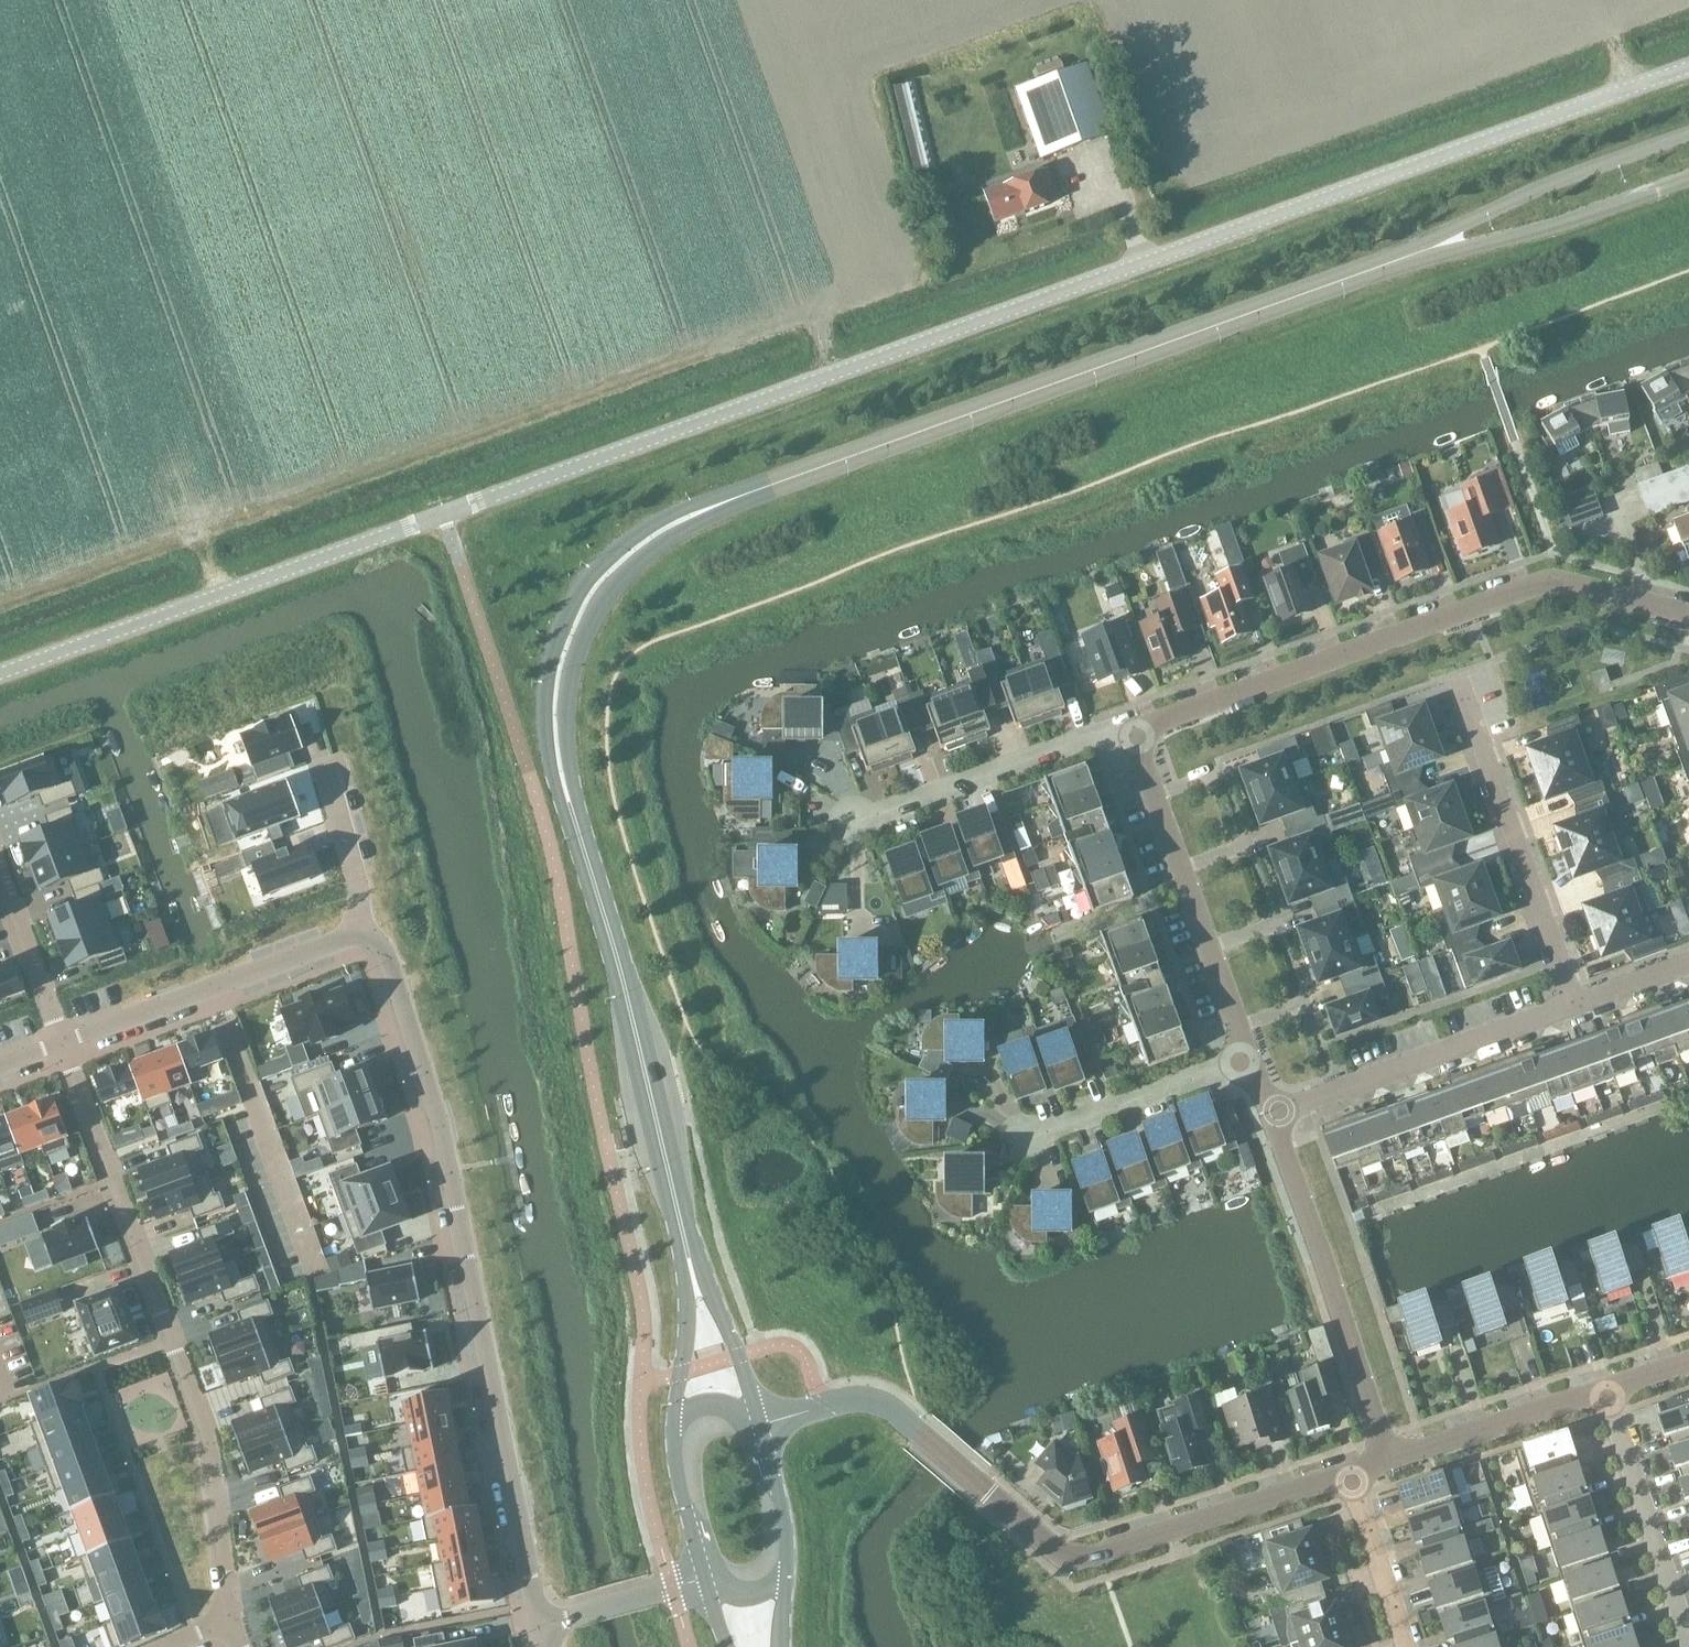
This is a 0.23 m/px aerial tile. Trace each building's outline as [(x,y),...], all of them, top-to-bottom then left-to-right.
[(1053,155),(1110,134),(1085,66),(1028,87),(1053,155)] [(987,194),(998,225),(1030,214),(1030,216),(1051,210),(1051,207),(1061,204),(1050,172),(987,194)] [(1688,390),(1688,361),(1680,365),(1688,390)] [(1688,395),(1688,390),(1680,365),(1664,370),(1666,376),(1642,389),(1655,413),(1656,413),(1661,422),(1680,412),(1675,403),(1688,395)] [(1580,401),(1591,430),(1608,427),(1610,437),(1631,433),(1629,423),(1630,422),(1625,395),(1598,400),(1596,395),(1580,401)] [(1575,439),(1591,430),(1580,401),(1564,406),(1566,412),(1542,425),(1556,449),(1557,449),(1562,458),(1580,448),(1575,439)] [(1410,463),(1399,466),(1403,477),(1413,473),(1410,463)] [(1669,491),(1688,484),(1688,467),(1664,476),(1669,491)] [(1452,512),(1449,513),(1454,528),(1452,531),(1455,540),(1459,541),(1465,558),(1499,545),(1488,516),(1513,508),(1500,469),(1471,480),(1472,485),(1464,487),(1469,502),(1466,508),(1452,512)] [(1669,491),(1664,476),(1639,485),(1644,500),(1669,491)] [(1669,491),(1644,500),(1652,517),(1675,506),(1688,502),(1688,484),(1669,491)] [(1591,488),(1559,499),(1569,527),(1570,530),(1602,518),(1591,488)] [(1426,517),(1380,534),(1397,582),(1429,570),(1422,551),(1436,546),(1426,517)] [(1674,524),(1684,550),(1688,562),(1688,519),(1674,524)] [(1244,563),(1230,525),(1216,530),(1230,568),(1244,563)] [(1339,603),(1370,591),(1366,580),(1380,575),(1367,538),(1352,544),(1353,548),(1323,559),(1339,603)] [(1281,624),(1312,612),(1301,582),(1315,577),(1304,545),(1279,554),(1286,572),(1265,580),(1281,624)] [(1251,634),(1240,605),(1254,600),(1242,567),(1217,576),(1223,592),(1202,600),(1213,629),(1217,628),(1223,645),(1251,634)] [(1119,584),(1106,589),(1113,609),(1126,605),(1119,584)] [(1159,668),(1190,657),(1182,634),(1196,629),(1184,593),(1168,599),(1170,606),(1152,613),(1155,620),(1143,624),(1159,668)] [(1142,674),(1124,622),(1084,636),(1100,681),(1093,683),(1094,684),(1126,673),(1128,679),(1142,674)] [(1026,678),(1043,723),(1062,716),(1061,712),(1066,710),(1057,686),(1070,681),(1060,654),(1058,647),(1043,653),(1046,659),(1023,668),(1026,678)] [(1655,660),(1640,665),(1646,679),(1660,673),(1655,660)] [(948,690),(968,745),(988,738),(986,734),(991,732),(982,708),(993,704),(994,708),(996,708),(982,669),(980,664),(966,668),(971,681),(948,690)] [(1043,723),(1026,678),(1003,686),(995,664),(982,669),(996,708),(1008,704),(1017,728),(1022,726),(1023,731),(1043,723)] [(1598,687),(1609,683),(1605,671),(1594,676),(1598,687)] [(1688,720),(1688,681),(1688,677),(1688,676),(1654,689),(1660,704),(1662,703),(1671,727),(1688,720)] [(764,721),(764,752),(786,752),(786,741),(822,741),(822,705),(820,706),(820,689),(817,687),(813,687),(799,687),(799,689),(799,696),(789,696),(788,696),(785,697),(782,697),(779,698),(777,699),(774,701),(772,703),(770,705),(769,707),(767,709),(766,712),(765,714),(764,717),(764,720),(764,721)] [(949,752),(968,745),(948,690),(925,698),(923,692),(909,697),(910,698),(921,730),(933,725),(942,750),(947,748),(949,752)] [(920,730),(921,730),(910,698),(897,703),(900,713),(877,722),(894,767),(913,760),(912,756),(917,754),(908,730),(918,726),(920,730)] [(1389,749),(1434,733),(1428,719),(1427,719),(1423,709),(1396,719),(1391,704),(1366,713),(1372,728),(1380,725),(1389,749)] [(1622,704),(1613,708),(1618,720),(1627,717),(1622,704)] [(1610,705),(1597,709),(1601,720),(1614,715),(1610,705)] [(849,716),(835,721),(846,752),(859,747),(867,771),(873,770),(874,775),(894,767),(877,722),(874,714),(851,722),(849,716)] [(1537,775),(1592,756),(1578,716),(1549,727),(1554,741),(1528,751),(1537,775)] [(291,718),(235,738),(237,741),(247,770),(251,768),(256,783),(288,771),(283,756),(301,750),(291,718)] [(1688,765),(1688,720),(1671,727),(1680,751),(1677,752),(1683,767),(1688,765)] [(716,722),(712,733),(731,740),(735,729),(716,722)] [(1329,726),(1310,733),(1314,742),(1332,736),(1329,726)] [(1391,793),(1420,783),(1414,768),(1441,758),(1437,748),(1439,747),(1434,733),(1389,749),(1394,763),(1381,768),(1391,793)] [(1252,799),(1299,782),(1293,764),(1303,761),(1295,738),(1258,752),(1258,754),(1263,752),(1267,763),(1242,772),(1252,799)] [(1577,805),(1606,795),(1592,756),(1537,775),(1546,800),(1572,791),(1577,805)] [(0,776),(0,781),(9,807),(39,796),(43,809),(70,799),(78,796),(72,781),(64,785),(54,757),(0,776)] [(771,765),(727,765),(727,788),(727,799),(727,802),(727,804),(728,807),(730,810),(731,812),(733,815),(735,817),(737,819),(740,820),(742,821),(745,822),(748,823),(751,823),(761,823),(761,801),(771,801),(771,765)] [(1046,784),(1042,787),(1053,801),(1054,804),(1094,789),(1086,766),(1045,781),(1046,784)] [(1655,779),(1641,784),(1644,792),(1658,787),(1655,779)] [(1286,831),(1324,818),(1323,817),(1317,819),(1309,798),(1299,801),(1293,785),(1300,782),(1299,782),(1252,799),(1262,826),(1287,817),(1291,829),(1286,831)] [(1417,829),(1462,812),(1457,798),(1456,799),(1452,788),(1425,798),(1420,783),(1391,793),(1396,809),(1409,805),(1417,829)] [(220,810),(231,842),(303,816),(291,784),(220,810)] [(1058,819),(1049,826),(1054,839),(1065,835),(1106,820),(1103,812),(1094,789),(1054,804),(1055,806),(1051,810),(1058,819)] [(1008,808),(1020,803),(1017,794),(1004,798),(1008,808)] [(1566,854),(1621,834),(1606,795),(1577,805),(1583,820),(1557,829),(1566,854)] [(50,830),(22,841),(31,866),(84,847),(75,823),(76,822),(71,808),(45,818),(50,830)] [(960,821),(981,880),(982,879),(978,868),(1001,859),(1003,865),(1017,860),(1003,820),(1001,821),(1003,825),(992,829),(985,812),(960,821)] [(1415,874),(1448,862),(1443,848),(1470,838),(1466,827),(1467,827),(1462,812),(1417,829),(1426,853),(1409,859),(1415,874)] [(1021,816),(1010,820),(1015,832),(1025,828),(1021,816)] [(1280,878),(1328,861),(1322,844),(1332,840),(1324,818),(1286,831),(1287,832),(1292,830),(1296,842),(1270,851),(1280,878)] [(1106,820),(1065,835),(1069,846),(1070,848),(1066,851),(1076,866),(1077,869),(1118,854),(1110,831),(1106,820)] [(968,884),(981,880),(960,821),(959,821),(968,844),(956,848),(950,831),(925,840),(946,899),(947,898),(942,887),(966,878),(968,884)] [(772,828),(755,829),(755,841),(772,838),(772,828)] [(1606,884),(1639,872),(1633,856),(1629,858),(1621,834),(1566,854),(1575,879),(1601,870),(1606,884)] [(933,903),(946,899),(925,840),(924,840),(932,863),(921,867),(915,850),(889,860),(906,906),(930,897),(933,903)] [(244,857),(215,867),(220,880),(255,867),(265,895),(263,896),(263,897),(318,877),(317,876),(315,877),(305,849),(307,848),(306,847),(277,857),(272,844),(243,855),(244,857)] [(1375,844),(1361,849),(1365,858),(1379,853),(1375,844)] [(84,847),(31,866),(41,892),(69,882),(74,895),(100,886),(106,884),(100,869),(93,871),(84,847)] [(1662,849),(1654,852),(1658,864),(1666,861),(1662,849)] [(1035,852),(1024,856),(1028,868),(1039,864),(1035,852)] [(752,881),(752,886),(754,896),(759,903),(767,909),(776,911),(786,911),(786,888),(796,888),(796,853),(734,853),(734,881),(752,881)] [(1078,870),(1074,874),(1084,888),(1085,891),(1126,877),(1118,854),(1077,869),(1078,870)] [(1315,910),(1352,897),(1344,875),(1334,878),(1328,861),(1280,878),(1290,906),(1316,896),(1320,908),(1315,910)] [(1678,861),(1669,863),(1675,880),(1683,877),(1678,861)] [(1446,908),(1491,892),(1486,877),(1484,878),(1481,868),(1454,877),(1448,862),(1415,874),(1421,890),(1437,884),(1446,908)] [(1663,865),(1648,870),(1652,883),(1667,878),(1663,865)] [(1035,884),(1048,879),(1044,870),(1032,875),(1035,884)] [(1594,933),(1649,913),(1641,889),(1645,888),(1639,872),(1606,884),(1611,899),(1585,908),(1594,933)] [(1086,893),(1082,896),(1092,910),(1094,914),(1135,899),(1126,877),(1085,891),(1086,893)] [(1048,879),(1035,884),(1038,893),(1051,889),(1048,879)] [(816,882),(806,903),(818,908),(828,887),(816,882)] [(78,908),(50,918),(60,944),(113,924),(104,900),(105,900),(100,886),(74,895),(78,908)] [(832,886),(818,916),(843,916),(843,898),(847,898),(847,886),(832,886)] [(1448,951),(1477,941),(1472,927),(1499,917),(1495,907),(1496,906),(1491,892),(1446,908),(1451,922),(1439,927),(1448,951)] [(1309,958),(1357,940),(1351,923),(1360,919),(1352,897),(1315,910),(1315,911),(1320,909),(1325,921),(1299,930),(1309,958)] [(1649,913),(1594,933),(1603,958),(1629,948),(1634,963),(1667,951),(1662,935),(1658,937),(1649,913)] [(1049,928),(1062,924),(1058,914),(1042,920),(1049,928)] [(1109,958),(1150,943),(1142,920),(1101,935),(1102,938),(1098,941),(1108,955),(1109,958)] [(113,924),(60,944),(69,970),(97,959),(102,972),(128,963),(123,948),(122,948),(113,924)] [(1403,927),(1391,931),(1395,944),(1408,939),(1403,927)] [(167,933),(152,939),(157,953),(170,949),(172,948),(167,933)] [(1344,990),(1381,977),(1373,954),(1363,958),(1357,940),(1309,958),(1319,985),(1344,976),(1349,987),(1344,989),(1344,990)] [(1477,941),(1448,951),(1448,952),(1452,951),(1457,965),(1468,961),(1476,985),(1499,977),(1500,978),(1520,971),(1514,954),(1512,955),(1509,945),(1482,955),(1477,941)] [(1133,1023),(1174,1008),(1150,943),(1109,958),(1110,960),(1106,964),(1117,978),(1125,1002),(1121,1005),(1132,1020),(1133,1023)] [(841,956),(819,957),(819,966),(820,971),(821,976),(823,980),(826,984),(830,987),(834,989),(839,990),(844,991),(854,991),(854,980),(862,980),(862,981),(877,981),(903,981),(903,948),(877,948),(877,946),(841,946),(841,956)] [(1057,964),(1074,958),(1071,948),(1058,953),(1057,964)] [(24,995),(13,965),(0,970),(0,1004),(24,995)] [(1381,977),(1344,990),(1349,989),(1353,1000),(1328,1009),(1338,1037),(1385,1020),(1379,1002),(1389,998),(1381,977)] [(1440,984),(1430,988),(1435,1001),(1445,997),(1440,984)] [(303,1006),(284,1013),(295,1044),(286,1048),(293,1069),(310,1063),(303,1043),(312,1040),(314,1046),(339,1037),(337,1031),(354,1025),(341,992),(322,999),(320,994),(301,1001),(303,1006)] [(1685,1007),(1674,1011),(1671,1003),(1661,1007),(1679,1057),(1688,1053),(1688,1019),(1685,1007)] [(1657,1065),(1679,1057),(1661,1007),(1640,1014),(1655,1056),(1657,1065)] [(1141,1046),(1182,1031),(1174,1008),(1133,1023),(1134,1025),(1130,1028),(1140,1042),(1141,1046)] [(1634,1064),(1655,1056),(1640,1014),(1618,1022),(1636,1072),(1637,1072),(1634,1064)] [(1034,1027),(1058,1092),(1083,1083),(1073,1055),(1084,1051),(1086,1055),(1087,1054),(1074,1017),(1060,1022),(1065,1037),(1042,1045),(1035,1027),(1034,1027)] [(924,1059),(919,1068),(947,1082),(955,1066),(948,1063),(983,1063),(983,1028),(968,1028),(968,1029),(960,1029),(960,1018),(950,1018),(945,1019),(940,1020),(936,1023),(933,1026),(930,1029),(927,1034),(926,1038),(925,1043),(925,1053),(928,1053),(928,1059),(924,1059)] [(1615,1080),(1636,1072),(1618,1022),(1608,1026),(1611,1034),(1600,1038),(1615,1080)] [(1091,1038),(1104,1033),(1100,1024),(1087,1029),(1091,1038)] [(1057,1092),(1058,1092),(1034,1027),(1021,1031),(1026,1046),(1001,1055),(1018,1101),(1045,1092),(1034,1064),(1045,1060),(1057,1092)] [(1182,1031),(1141,1046),(1142,1047),(1138,1050),(1148,1064),(1149,1068),(1190,1054),(1182,1031)] [(1104,1033),(1091,1038),(1094,1047),(1107,1043),(1104,1033)] [(213,1036),(177,1050),(190,1086),(209,1080),(205,1068),(222,1062),(213,1036)] [(1594,1087),(1615,1080),(1600,1038),(1579,1046),(1594,1087)] [(1573,1095),(1594,1087),(1579,1046),(1558,1053),(1573,1095)] [(1573,1095),(1558,1053),(1547,1057),(1544,1049),(1534,1053),(1552,1103),(1573,1095)] [(177,1050),(154,1058),(172,1105),(172,1104),(169,1094),(190,1086),(177,1050)] [(1551,1103),(1552,1103),(1534,1053),(1512,1060),(1528,1102),(1548,1095),(1551,1103)] [(154,1058),(132,1066),(149,1113),(172,1105),(154,1058)] [(1506,1110),(1528,1102),(1512,1060),(1491,1068),(1506,1110)] [(294,1079),(293,1080),(307,1119),(374,1095),(371,1086),(376,1084),(370,1068),(337,1080),(331,1065),(294,1079)] [(132,1066),(96,1079),(105,1105),(140,1092),(148,1113),(149,1113),(132,1066)] [(1107,1081),(1119,1077),(1116,1067),(1103,1072),(1107,1081)] [(1485,1117),(1506,1110),(1491,1068),(1470,1075),(1485,1117)] [(1465,1125),(1485,1117),(1470,1075),(1449,1083),(1467,1133),(1468,1133),(1465,1125)] [(1688,1082),(1672,1088),(1675,1097),(1688,1092),(1688,1085),(1688,1082)] [(1446,1141),(1467,1133),(1449,1083),(1439,1087),(1442,1095),(1431,1099),(1446,1141)] [(944,1122),(944,1087),(909,1087),(909,1102),(910,1102),(910,1110),(900,1110),(900,1120),(900,1124),(901,1128),(903,1132),(906,1136),(909,1139),(912,1141),(916,1143),(920,1144),(924,1145),(934,1145),(934,1122),(944,1122)] [(1666,1100),(1663,1091),(1646,1097),(1649,1106),(1666,1100)] [(374,1095),(307,1119),(308,1120),(320,1115),(335,1155),(361,1145),(356,1132),(384,1121),(374,1095)] [(1649,1106),(1646,1097),(1628,1103),(1632,1112),(1649,1106)] [(1425,1149),(1446,1141),(1431,1099),(1410,1107),(1425,1149)] [(1182,1110),(1203,1169),(1204,1168),(1199,1157),(1223,1148),(1225,1154),(1239,1149),(1225,1110),(1223,1110),(1225,1114),(1214,1118),(1207,1101),(1182,1110)] [(54,1102),(29,1111),(46,1158),(71,1149),(54,1102)] [(212,1106),(199,1111),(202,1119),(215,1114),(212,1106)] [(1624,1115),(1620,1106),(1603,1112),(1606,1122),(1624,1115)] [(1403,1156),(1425,1149),(1410,1107),(1388,1115),(1403,1156)] [(1190,1173),(1203,1169),(1182,1110),(1181,1110),(1189,1133),(1178,1137),(1172,1120),(1147,1129),(1168,1188),(1168,1187),(1164,1176),(1187,1167),(1190,1173)] [(1403,1156),(1388,1115),(1378,1118),(1375,1110),(1364,1114),(1382,1164),(1403,1156)] [(29,1111),(7,1119),(24,1166),(25,1166),(22,1156),(42,1148),(45,1158),(46,1158),(29,1111)] [(1606,1122),(1603,1112),(1586,1119),(1589,1128),(1606,1122)] [(1382,1164),(1364,1114),(1343,1121),(1358,1163),(1359,1163),(1361,1170),(1381,1162),(1382,1164)] [(0,1122),(0,1169),(2,1174),(24,1166),(7,1119),(0,1122)] [(953,1119),(946,1137),(954,1140),(962,1122),(953,1119)] [(1337,1171),(1358,1163),(1343,1121),(1321,1129),(1337,1171)] [(1581,1131),(1578,1121),(1561,1128),(1564,1137),(1581,1131)] [(192,1123),(180,1127),(183,1135),(195,1131),(192,1123)] [(154,1127),(142,1132),(145,1140),(157,1136),(154,1127)] [(180,1127),(168,1132),(171,1140),(183,1135),(180,1127)] [(1564,1137),(1561,1128),(1544,1134),(1547,1143),(1564,1137)] [(1154,1192),(1168,1188),(1147,1129),(1146,1129),(1154,1152),(1143,1156),(1137,1139),(1111,1148),(1132,1207),(1133,1206),(1129,1195),(1152,1186),(1154,1192)] [(172,1159),(139,1171),(148,1196),(208,1174),(207,1173),(202,1175),(195,1154),(204,1150),(198,1135),(167,1147),(172,1159)] [(1539,1146),(1535,1137),(1518,1143),(1521,1152),(1539,1146)] [(1521,1152),(1518,1143),(1502,1149),(1505,1158),(1521,1152)] [(1119,1211),(1132,1207),(1111,1148),(1110,1148),(1119,1171),(1108,1175),(1101,1158),(1075,1167),(1092,1214),(1117,1205),(1119,1211)] [(1496,1161),(1493,1152),(1476,1158),(1479,1168),(1496,1161)] [(1479,1168),(1476,1158),(1459,1165),(1462,1174),(1479,1168)] [(983,1196),(983,1160),(948,1160),(948,1175),(949,1175),(949,1183),(938,1183),(938,1194),(939,1195),(939,1198),(940,1201),(941,1203),(942,1205),(943,1207),(945,1209),(947,1212),(949,1213),(951,1215),(955,1216),(957,1217),(960,1218),(962,1218),(973,1218),(973,1196),(983,1196)] [(357,1167),(331,1176),(345,1216),(399,1196),(390,1170),(362,1180),(357,1167)] [(1434,1174),(1437,1183),(1454,1177),(1451,1168),(1434,1174)] [(67,1174),(54,1179),(57,1187),(70,1183),(67,1174)] [(208,1174),(148,1196),(157,1220),(190,1208),(194,1220),(226,1209),(220,1194),(216,1196),(208,1174)] [(1437,1183),(1434,1174),(1416,1180),(1420,1189),(1437,1183)] [(70,1183),(57,1187),(60,1196),(73,1191),(70,1183)] [(1391,1189),(1395,1198),(1412,1192),(1408,1183),(1391,1189)] [(1377,1204),(1395,1198),(1391,1189),(1374,1195),(1377,1204)] [(47,1191),(35,1195),(38,1204),(50,1199),(47,1191)] [(249,1191),(241,1194),(246,1207),(254,1204),(249,1191)] [(35,1195),(23,1200),(26,1208),(38,1204),(35,1195)] [(399,1196),(345,1216),(359,1255),(386,1245),(381,1232),(409,1222),(399,1196)] [(1070,1233),(1070,1198),(1035,1198),(1035,1208),(1013,1208),(1013,1217),(1013,1222),(1014,1226),(1016,1230),(1019,1233),(1022,1236),(1025,1238),(1029,1240),(1033,1241),(1037,1242),(1047,1242),(1047,1232),(1055,1232),(1055,1233),(1070,1233)] [(1353,1213),(1369,1207),(1366,1198),(1350,1204),(1353,1213)] [(254,1204),(246,1207),(251,1221),(259,1218),(254,1204)] [(0,1227),(0,1247),(37,1233),(31,1216),(0,1227)] [(55,1232),(42,1237),(53,1267),(63,1263),(67,1273),(90,1265),(86,1255),(99,1250),(88,1220),(78,1224),(76,1220),(54,1228),(55,1232)] [(203,1244),(170,1256),(179,1280),(223,1264),(215,1242),(235,1235),(230,1220),(198,1231),(203,1244)] [(1687,1227),(1678,1228),(1673,1228),(1665,1229),(1660,1230),(1656,1231),(1664,1259),(1659,1261),(1665,1281),(1688,1273),(1688,1255),(1688,1252),(1688,1227),(1687,1227)] [(1647,1268),(1640,1245),(1629,1244),(1620,1244),(1613,1244),(1603,1245),(1597,1246),(1591,1248),(1600,1275),(1594,1277),(1601,1297),(1630,1288),(1624,1269),(1630,1267),(1632,1273),(1647,1268)] [(347,1254),(326,1261),(331,1275),(338,1272),(352,1267),(347,1254)] [(1529,1270),(1518,1274),(1521,1284),(1525,1295),(1530,1294),(1537,1314),(1566,1304),(1560,1285),(1566,1283),(1568,1289),(1581,1285),(1583,1285),(1579,1272),(1575,1261),(1569,1260),(1562,1259),(1559,1259),(1556,1259),(1553,1260),(1550,1260),(1547,1260),(1544,1261),(1542,1261),(1539,1261),(1536,1262),(1533,1263),(1530,1263),(1527,1264),(1529,1270)] [(352,1267),(338,1272),(341,1287),(367,1281),(373,1311),(420,1301),(413,1266),(368,1276),(365,1262),(352,1267)] [(223,1264),(179,1280),(188,1305),(221,1293),(225,1305),(260,1292),(261,1292),(255,1277),(232,1286),(223,1264)] [(277,1266),(264,1271),(273,1294),(285,1289),(277,1266)] [(1521,1309),(1514,1286),(1508,1285),(1502,1284),(1495,1285),(1487,1285),(1481,1286),(1473,1287),(1466,1289),(1481,1336),(1505,1329),(1498,1310),(1505,1308),(1507,1314),(1521,1309)] [(118,1290),(77,1305),(97,1358),(138,1343),(118,1290)] [(57,1292),(23,1303),(31,1325),(64,1313),(57,1292)] [(1584,1298),(1572,1303),(1576,1315),(1588,1311),(1584,1298)] [(242,1325),(209,1337),(218,1362),(273,1341),(265,1320),(274,1316),(269,1301),(237,1313),(242,1325)] [(1457,1326),(1450,1302),(1444,1301),(1436,1301),(1425,1301),(1416,1302),(1410,1303),(1403,1305),(1384,1311),(1389,1326),(1406,1320),(1410,1332),(1404,1334),(1411,1355),(1440,1345),(1434,1326),(1440,1324),(1442,1330),(1457,1326)] [(1612,1317),(1595,1323),(1599,1335),(1616,1330),(1612,1317)] [(411,1326),(351,1338),(353,1352),(378,1347),(384,1380),(396,1378),(396,1379),(424,1374),(424,1372),(434,1370),(427,1335),(414,1337),(411,1326)] [(273,1341),(218,1362),(227,1386),(260,1374),(264,1386),(296,1375),(290,1360),(281,1363),(273,1341)] [(1472,1341),(1463,1344),(1466,1355),(1476,1352),(1472,1341)] [(1303,1435),(1334,1425),(1325,1398),(1340,1393),(1330,1365),(1304,1373),(1309,1387),(1289,1393),(1303,1435)] [(1198,1374),(1184,1379),(1188,1393),(1203,1389),(1198,1374)] [(40,1421),(30,1424),(31,1425),(83,1406),(74,1382),(32,1397),(40,1421)] [(265,1412),(232,1424),(241,1449),(300,1427),(300,1426),(295,1428),(288,1407),(297,1404),(291,1389),(260,1400),(265,1412)] [(1253,1398),(1253,1397),(1253,1396),(1252,1395),(1251,1394),(1249,1393),(1248,1392),(1246,1392),(1244,1393),(1243,1393),(1242,1394),(1241,1395),(1240,1397),(1240,1398),(1239,1399),(1240,1401),(1240,1402),(1224,1407),(1238,1449),(1266,1440),(1268,1446),(1284,1441),(1269,1393),(1253,1398)] [(445,1393),(403,1401),(408,1425),(450,1417),(445,1393)] [(1688,1431),(1688,1395),(1658,1405),(1662,1416),(1659,1418),(1666,1438),(1688,1431)] [(328,1396),(316,1401),(322,1419),(332,1415),(328,1396)] [(1177,1475),(1208,1465),(1197,1431),(1210,1427),(1200,1396),(1176,1404),(1182,1422),(1162,1428),(1177,1475)] [(83,1406),(31,1425),(39,1448),(89,1429),(82,1408),(84,1407),(83,1406)] [(1073,1414),(1051,1421),(1056,1435),(1077,1429),(1073,1414)] [(1123,1493),(1130,1490),(1132,1486),(1146,1482),(1136,1454),(1150,1449),(1139,1416),(1115,1424),(1119,1437),(1099,1443),(1116,1492),(1119,1491),(1123,1493)] [(413,1448),(403,1450),(403,1451),(455,1440),(450,1417),(408,1425),(413,1448)] [(361,1426),(345,1429),(347,1438),(363,1435),(361,1426)] [(300,1427),(241,1449),(250,1474),(283,1462),(287,1474),(318,1462),(313,1447),(308,1449),(300,1427)] [(89,1429),(39,1448),(47,1470),(98,1452),(89,1429)] [(1688,1466),(1688,1431),(1666,1438),(1666,1439),(1669,1438),(1672,1448),(1669,1449),(1676,1470),(1688,1466)] [(1525,1485),(1578,1468),(1577,1467),(1573,1468),(1566,1449),(1571,1447),(1567,1434),(1514,1451),(1525,1485)] [(455,1440),(403,1451),(407,1474),(459,1464),(455,1440)] [(1073,1458),(1055,1443),(1036,1465),(1048,1475),(1038,1486),(1067,1511),(1086,1505),(1087,1500),(1092,1499),(1079,1456),(1073,1458)] [(366,1449),(349,1452),(351,1461),(368,1458),(366,1449)] [(98,1452),(47,1470),(55,1492),(106,1474),(98,1452)] [(368,1458),(351,1461),(353,1470),(369,1466),(368,1458)] [(459,1464),(407,1474),(407,1475),(417,1473),(421,1496),(464,1487),(459,1464)] [(1688,1501),(1688,1466),(1676,1470),(1676,1471),(1679,1470),(1683,1480),(1680,1481),(1686,1502),(1688,1501)] [(1536,1517),(1588,1500),(1588,1499),(1583,1501),(1577,1481),(1582,1480),(1578,1468),(1525,1485),(1536,1517)] [(0,1474),(0,1480),(2,1487),(11,1483),(6,1471),(0,1474)] [(1410,1523),(1458,1507),(1463,1506),(1452,1472),(1399,1489),(1403,1502),(1408,1501),(1414,1520),(1410,1522),(1410,1523)] [(106,1474),(55,1492),(56,1493),(66,1490),(74,1511),(116,1496),(115,1494),(113,1495),(106,1474)] [(284,1501),(251,1513),(260,1538),(315,1517),(307,1496),(316,1492),(311,1477),(280,1489),(284,1501)] [(11,1483),(2,1487),(7,1499),(15,1496),(11,1483)] [(1486,1483),(1469,1489),(1473,1500),(1490,1494),(1486,1483)] [(464,1487),(421,1496),(426,1518),(422,1519),(422,1520),(475,1509),(475,1508),(469,1509),(464,1487)] [(116,1496),(74,1511),(82,1533),(124,1518),(116,1496)] [(375,1496),(359,1499),(360,1508),(377,1505),(375,1496)] [(1551,1548),(1599,1533),(1599,1532),(1594,1534),(1588,1514),(1592,1512),(1588,1500),(1536,1517),(1536,1518),(1541,1516),(1551,1548)] [(377,1505),(360,1508),(362,1517),(379,1513),(377,1505)] [(1421,1555),(1468,1540),(1458,1507),(1410,1523),(1414,1535),(1419,1533),(1425,1553),(1421,1554),(1421,1555)] [(475,1509),(422,1520),(426,1543),(480,1532),(475,1509)] [(22,1516),(14,1519),(19,1531),(27,1528),(22,1516)] [(315,1517),(260,1538),(269,1562),(302,1550),(307,1562),(338,1551),(332,1536),(323,1539),(315,1517)] [(90,1555),(80,1558),(80,1559),(132,1540),(124,1518),(82,1533),(90,1555)] [(1481,1523),(1485,1534),(1495,1531),(1492,1520),(1481,1523)] [(1268,1572),(1319,1556),(1319,1555),(1316,1556),(1314,1549),(1317,1548),(1311,1531),(1305,1533),(1301,1521),(1265,1532),(1270,1547),(1264,1547),(1265,1558),(1267,1568),(1268,1572)] [(27,1528),(19,1531),(23,1543),(32,1540),(27,1528)] [(480,1532),(426,1543),(427,1544),(438,1542),(442,1563),(432,1565),(432,1566),(485,1556),(480,1532)] [(1562,1581),(1609,1565),(1605,1566),(1598,1546),(1603,1545),(1599,1533),(1551,1548),(1562,1581)] [(132,1540),(80,1559),(88,1582),(138,1563),(131,1542),(133,1541),(132,1540)] [(1431,1588),(1479,1572),(1468,1540),(1421,1555),(1425,1567),(1429,1566),(1436,1585),(1431,1587),(1431,1588)] [(384,1542),(368,1546),(370,1554),(386,1551),(384,1542)] [(1232,1542),(1219,1546),(1223,1561),(1236,1556),(1232,1542)] [(359,1549),(345,1554),(352,1573),(363,1569),(359,1549)] [(386,1551),(370,1554),(371,1563),(388,1560),(386,1551)] [(485,1556),(432,1566),(437,1589),(489,1579),(485,1556)] [(1285,1608),(1325,1595),(1321,1582),(1327,1580),(1322,1563),(1319,1564),(1316,1557),(1319,1556),(1268,1572),(1269,1576),(1274,1586),(1279,1595),(1284,1591),(1289,1605),(1285,1607),(1285,1608)] [(39,1561),(31,1564),(35,1576),(43,1573),(39,1561)] [(138,1563),(88,1582),(89,1583),(98,1579),(106,1600),(147,1586),(138,1563)] [(1573,1613),(1620,1598),(1620,1597),(1615,1599),(1609,1579),(1613,1577),(1609,1565),(1562,1581),(1573,1613)] [(302,1590),(269,1602),(278,1627),(333,1606),(325,1585),(335,1581),(329,1566),(298,1578),(302,1590)] [(22,1568),(9,1573),(18,1599),(31,1594),(22,1568)] [(1442,1620),(1489,1605),(1494,1603),(1484,1571),(1479,1572),(1431,1588),(1435,1600),(1440,1598),(1446,1618),(1442,1619),(1442,1620)] [(43,1573),(35,1576),(39,1588),(48,1585),(43,1573)] [(1534,1574),(1525,1578),(1528,1587),(1537,1584),(1534,1574)] [(489,1579),(437,1589),(441,1614),(494,1603),(489,1579)] [(114,1622),(104,1625),(105,1626),(157,1607),(156,1606),(154,1607),(147,1586),(106,1600),(114,1622)] [(394,1589),(377,1592),(379,1601),(396,1598),(394,1589)] [(1343,1629),(1335,1605),(1329,1607),(1325,1595),(1285,1608),(1271,1612),(1283,1646),(1285,1646),(1290,1645),(1291,1646),(1343,1629)] [(396,1598),(379,1601),(381,1610),(397,1606),(396,1598)] [(1583,1646),(1631,1631),(1630,1630),(1626,1631),(1619,1612),(1624,1610),(1620,1598),(1573,1613),(1583,1646)] [(55,1605),(47,1608),(51,1620),(60,1617),(55,1605)] [(1500,1637),(1489,1605),(1442,1620),(1446,1632),(1450,1631),(1456,1646),(1470,1646),(1500,1637)] [(278,1627),(286,1646),(300,1646),(321,1639),(323,1646),(337,1646),(356,1640),(351,1625),(331,1632),(323,1612),(334,1608),(333,1606),(278,1627)] [(105,1626),(112,1646),(124,1646),(166,1632),(157,1607),(105,1626)] [(371,1608),(359,1613),(364,1626),(374,1623),(371,1608)] [(1541,1608),(1532,1611),(1536,1624),(1545,1620),(1541,1608)] [(1531,1610),(1516,1615),(1521,1630),(1536,1625),(1536,1624),(1532,1611),(1531,1610)] [(60,1617),(51,1620),(56,1633),(64,1630),(60,1617)] [(1346,1637),(1343,1638),(1341,1631),(1343,1630),(1343,1629),(1291,1646),(1349,1646),(1346,1637)] [(1630,1644),(1635,1643),(1631,1631),(1583,1646),(1584,1646),(1631,1646),(1630,1644)] [(416,1642),(417,1646),(445,1646),(443,1636),(416,1642)] [(1500,1637),(1470,1646),(1503,1646),(1500,1637)] [(60,1643),(61,1646),(75,1646),(72,1638),(60,1643)] [(1541,1641),(1543,1646),(1553,1646),(1550,1638),(1541,1641)]
